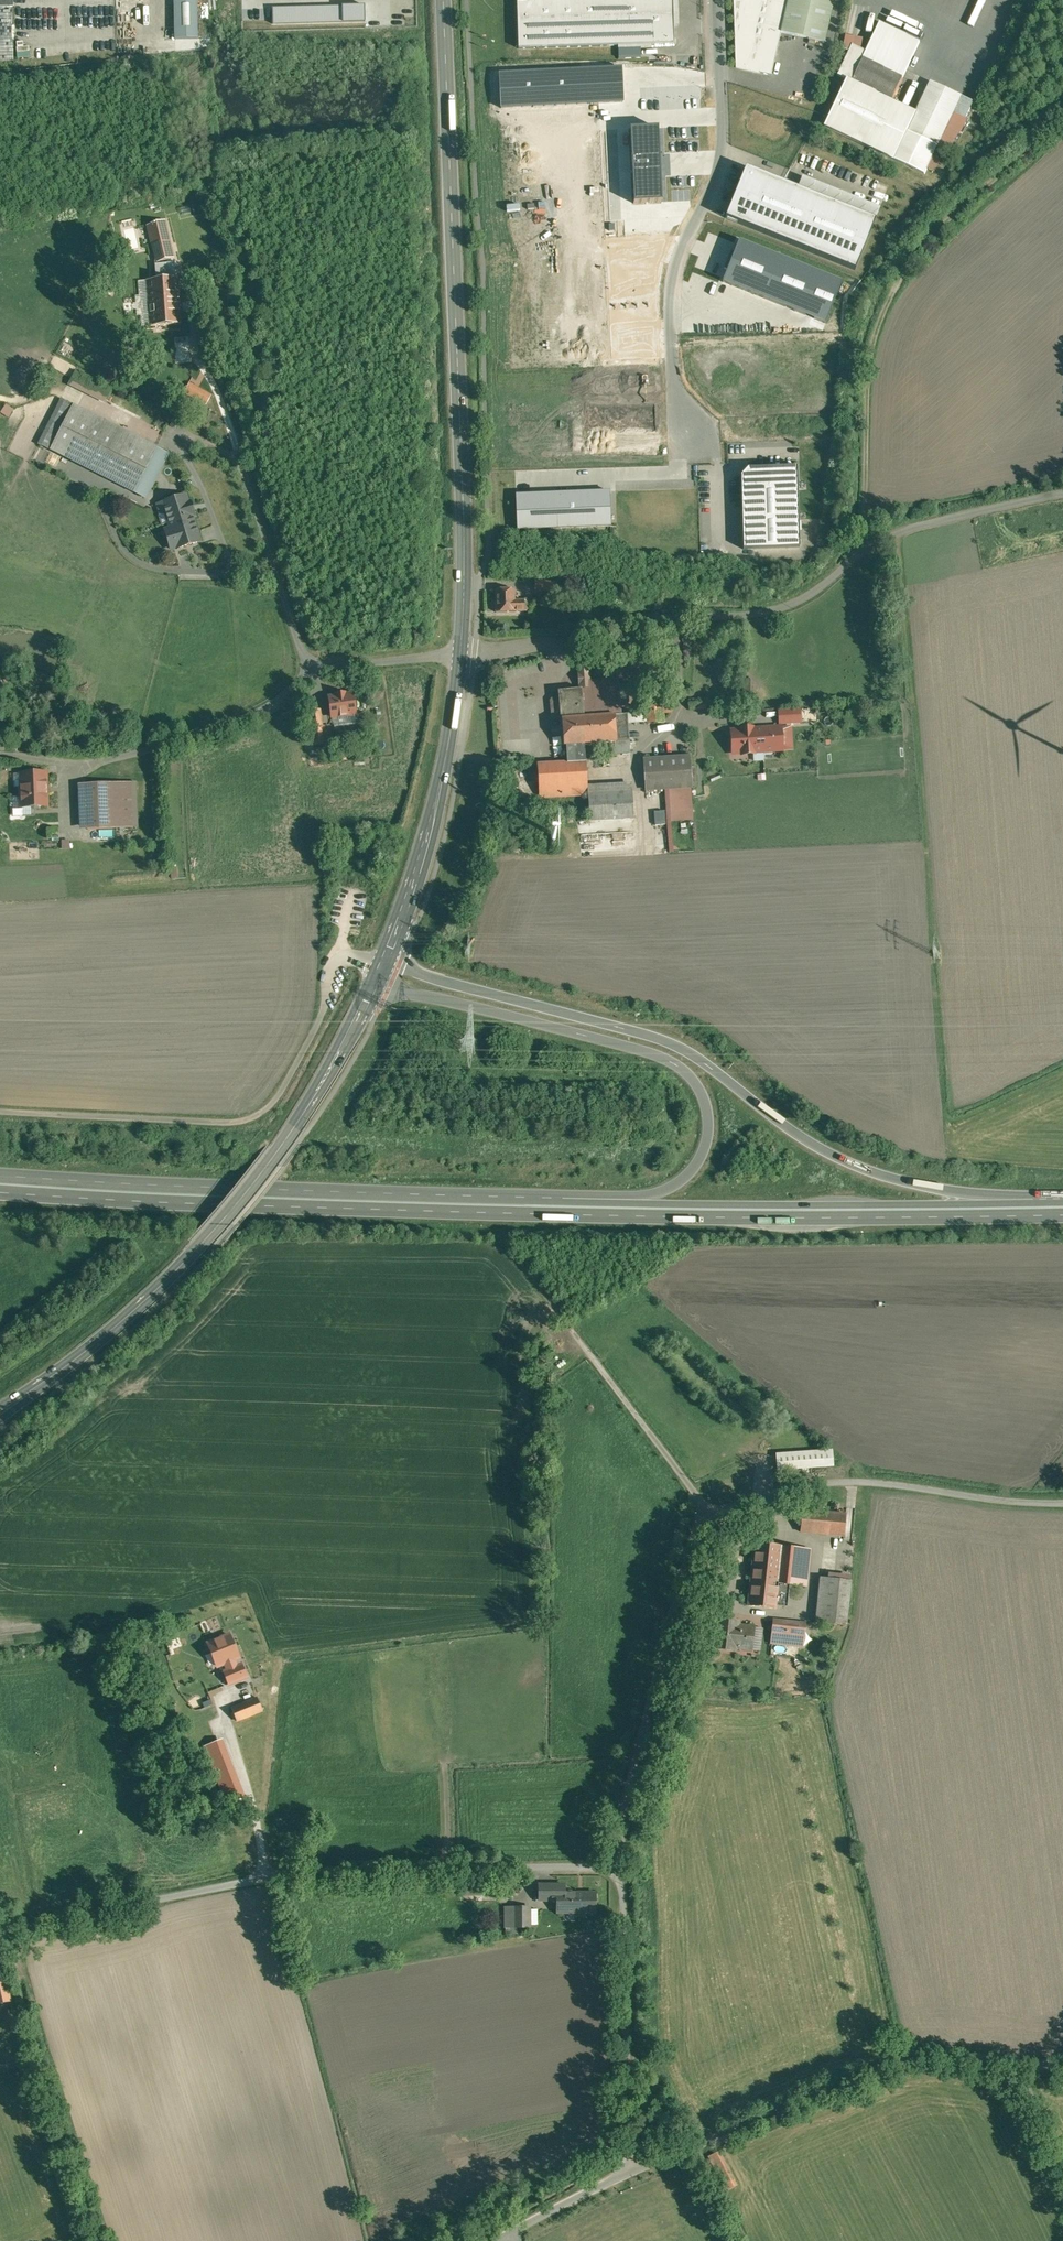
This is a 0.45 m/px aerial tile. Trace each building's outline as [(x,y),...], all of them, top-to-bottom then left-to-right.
[(198,0),(175,0),(175,39),(198,38),(198,0)] [(519,48),(675,44),(673,0),(517,0),(519,48)] [(736,69),(760,75),(760,73),(771,75),(781,32),(788,0),(733,0),(736,69)] [(781,32),(825,42),(834,0),(788,0),(781,32)] [(903,77),(863,58),(853,79),(894,98),(903,77)] [(621,65),(499,71),(501,106),(623,100),(621,65)] [(917,112),(847,78),(824,126),(925,174),(936,152),(938,147),(908,133),(917,112)] [(917,112),(908,133),(938,147),(936,152),(943,156),(958,136),(974,102),(932,82),(917,112)] [(661,122),(626,124),(630,206),(665,204),(661,122)] [(798,189),(745,168),(725,218),(855,270),(875,220),(798,189)] [(798,189),(875,220),(880,208),(802,177),(798,189)] [(164,220),(148,224),(157,262),(173,257),(164,220)] [(739,237),(722,279),(825,320),(842,278),(739,237)] [(178,276),(150,278),(152,320),(180,318),(178,276)] [(174,337),(176,362),(189,361),(188,336),(174,337)] [(110,390),(74,371),(66,385),(103,404),(110,390)] [(212,395),(190,382),(184,392),(206,404),(212,395)] [(168,454),(62,400),(40,443),(146,498),(168,454)] [(12,409),(4,405),(0,413),(0,414),(8,418),(12,409)] [(743,477),(746,550),(799,548),(796,467),(749,469),(743,477)] [(516,494),(517,530),(611,526),(610,490),(516,494)] [(186,496),(163,503),(171,528),(166,530),(171,549),(177,547),(177,548),(201,541),(193,516),(195,515),(191,502),(189,503),(186,496)] [(561,582),(536,581),(535,589),(561,591),(561,582)] [(515,589),(496,590),(496,612),(516,612),(516,611),(525,611),(525,600),(515,600),(515,589)] [(1,671),(12,667),(7,653),(0,656),(0,668),(1,671)] [(616,679),(588,682),(589,686),(581,686),(581,689),(561,691),(562,697),(553,698),(551,700),(553,717),(555,719),(564,718),(566,745),(568,745),(584,744),(617,742),(615,715),(622,714),(621,705),(626,705),(628,701),(627,688),(624,685),(620,686),(619,682),(616,679)] [(345,694),(337,695),(337,696),(329,697),(332,717),(356,714),(353,693),(345,694)] [(708,698),(691,700),(691,708),(709,707),(708,698)] [(662,700),(647,700),(647,712),(663,711),(662,700)] [(333,725),(354,724),(353,717),(333,718),(333,725)] [(787,726),(763,728),(765,750),(788,749),(787,726)] [(742,730),(732,730),(734,753),(765,750),(763,728),(753,729),(753,728),(741,728),(742,730)] [(584,744),(568,745),(569,762),(585,761),(584,744)] [(690,756),(645,759),(647,790),(691,786),(690,756)] [(569,762),(538,764),(540,797),(588,794),(587,761),(585,761),(569,762)] [(46,773),(21,774),(22,787),(20,788),(20,795),(22,796),(22,807),(32,807),(34,809),(40,808),(42,806),(47,806),(46,773)] [(131,782),(86,784),(88,829),(132,827),(131,782)] [(633,791),(588,794),(590,821),(635,818),(633,791)] [(635,818),(590,821),(578,821),(579,835),(635,832),(635,818)] [(168,1275),(189,1254),(183,1248),(170,1261),(168,1258),(163,1263),(165,1264),(161,1268),(168,1275)] [(827,1442),(771,1446),(772,1458),(827,1454),(827,1442)] [(840,1499),(796,1495),(794,1517),(837,1521),(840,1499)] [(800,1533),(749,1528),(742,1590),(768,1593),(770,1577),(780,1578),(781,1569),(796,1571),(800,1533)] [(842,1566),(811,1562),(806,1607),(837,1611),(842,1566)] [(733,1604),(718,1602),(714,1633),(735,1636),(736,1632),(752,1634),(754,1612),(733,1609),(733,1604)] [(794,1609),(769,1606),(766,1629),(791,1632),(794,1609)] [(233,1631),(206,1641),(217,1671),(224,1669),(230,1686),(251,1678),(233,1631)] [(258,1698),(232,1708),(240,1729),(254,1723),(252,1715),(263,1711),(258,1698)] [(214,1735),(195,1742),(198,1749),(206,1746),(217,1741),(214,1735)] [(217,1741),(206,1746),(229,1804),(247,1797),(224,1739),(217,1741)] [(595,1895),(572,1895),(572,1893),(564,1893),(564,1887),(539,1887),(539,1902),(557,1902),(557,1915),(595,1914),(595,1895)] [(530,1908),(515,1908),(506,1908),(506,1928),(515,1928),(530,1928),(530,1925),(538,1925),(538,1910),(530,1910),(530,1908)] [(9,1943),(3,1944),(6,1956),(12,1955),(9,1943)]
